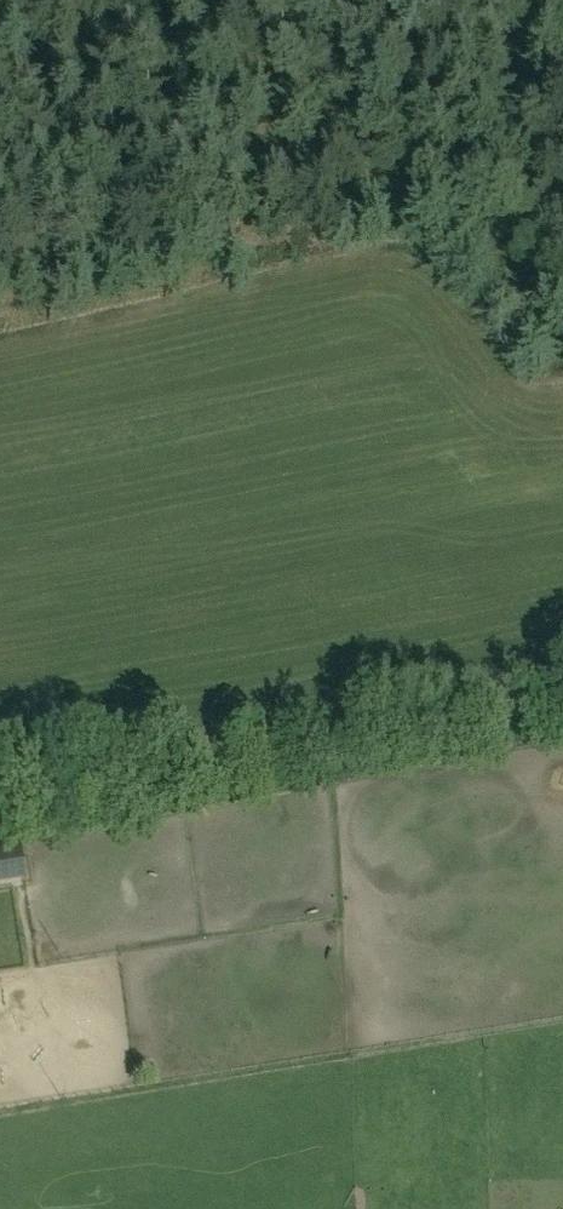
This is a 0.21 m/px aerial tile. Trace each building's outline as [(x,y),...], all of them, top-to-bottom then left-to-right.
[(0,849),(0,880),(22,877),(17,846),(0,849)]
